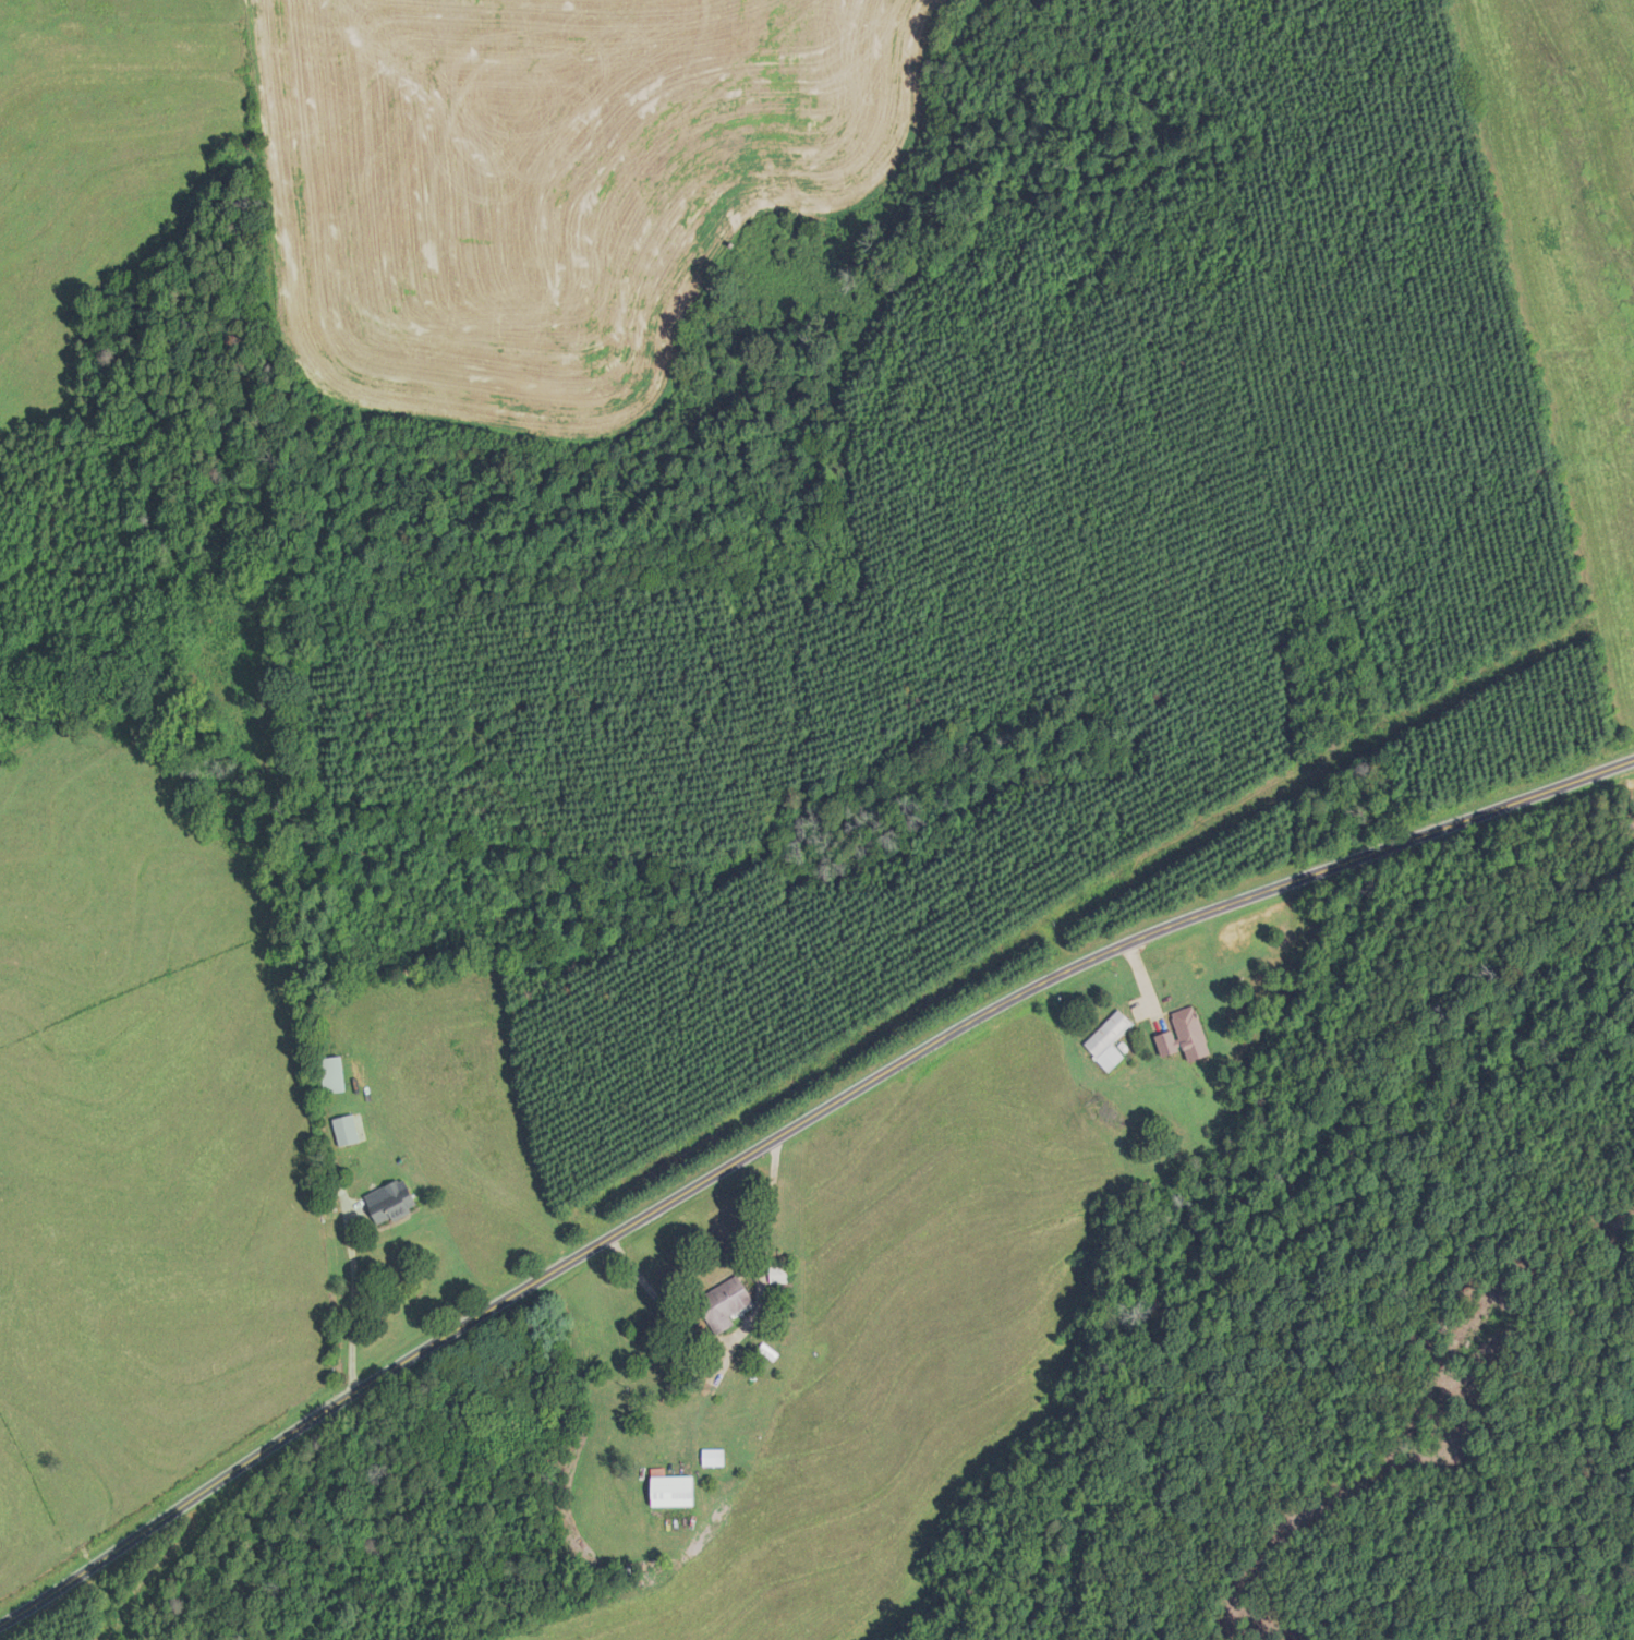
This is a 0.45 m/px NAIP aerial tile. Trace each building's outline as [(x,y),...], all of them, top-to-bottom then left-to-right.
[(1155,1036),(1161,1057),(1184,1050),(1188,1061),(1209,1055),(1196,1006),(1170,1013),(1175,1030),(1155,1036)] [(1133,1027),(1121,1012),(1083,1043),(1109,1074),(1126,1059),(1113,1044),(1133,1027)] [(339,1147),(360,1142),(354,1115),(333,1120),(339,1147)] [(388,1195),(367,1204),(376,1226),(416,1209),(403,1178),(384,1187),(388,1195)] [(788,1267),(770,1267),(770,1283),(788,1283),(788,1267)] [(729,1316),(753,1303),(739,1276),(696,1299),(716,1335),(734,1325),(729,1316)] [(651,1507),(694,1507),(694,1476),(651,1476),(651,1507)]
